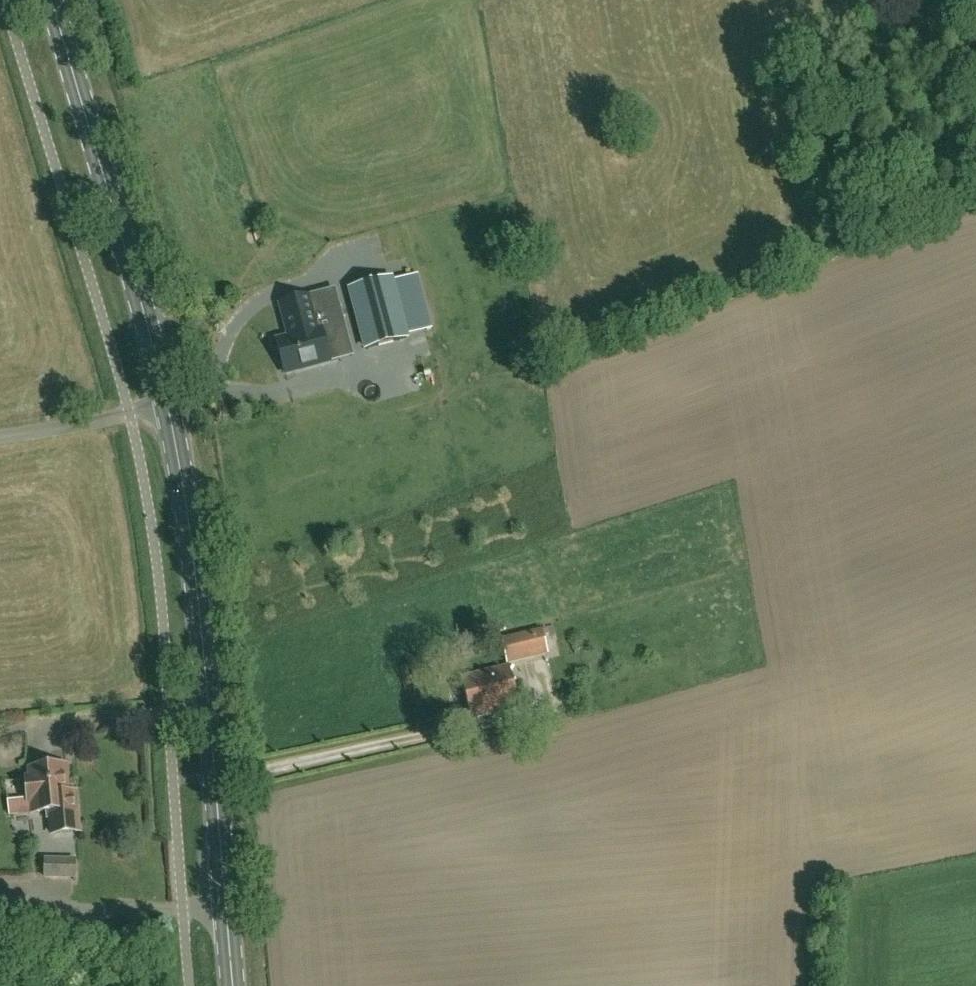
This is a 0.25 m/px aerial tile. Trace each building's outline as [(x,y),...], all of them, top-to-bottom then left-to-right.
[(258,240),(267,238),(265,228),(255,230),(258,240)] [(391,280),(351,290),(367,349),(407,338),(391,280)] [(303,334),(319,330),(310,297),(281,305),(288,330),(301,326),(303,334)] [(322,329),(319,330),(303,334),(301,326),(288,330),(290,338),(278,341),(287,374),(331,362),(322,329)] [(340,330),(328,332),(333,351),(344,349),(340,330)] [(508,664),(549,654),(543,630),(502,639),(508,664)] [(473,720),(520,709),(510,667),(463,679),(473,720)] [(57,796),(68,795),(66,767),(31,770),(32,778),(30,779),(30,781),(27,781),(29,800),(32,800),(32,803),(34,803),(35,813),(51,812),(50,801),(57,801),(57,796)] [(50,801),(51,812),(53,834),(80,832),(76,794),(68,795),(57,796),(57,801),(50,801)] [(75,862),(45,861),(45,877),(75,878),(75,862)]
